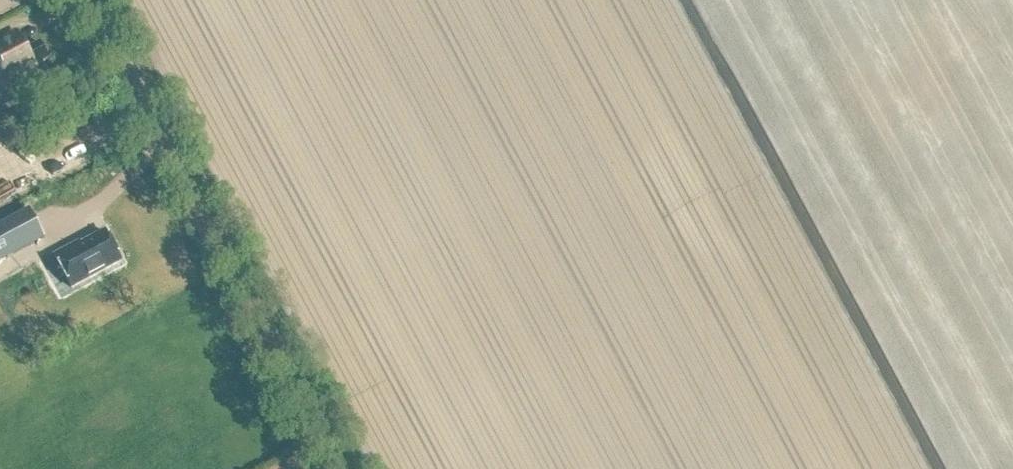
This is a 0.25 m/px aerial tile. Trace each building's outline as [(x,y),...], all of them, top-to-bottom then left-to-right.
[(39,45),(26,52),(17,34),(0,43),(0,89),(1,91),(44,68),(42,64),(48,61),(39,45)] [(0,227),(0,263),(44,239),(29,211),(0,227)] [(83,283),(132,256),(116,227),(91,241),(90,238),(66,251),(83,283)]
